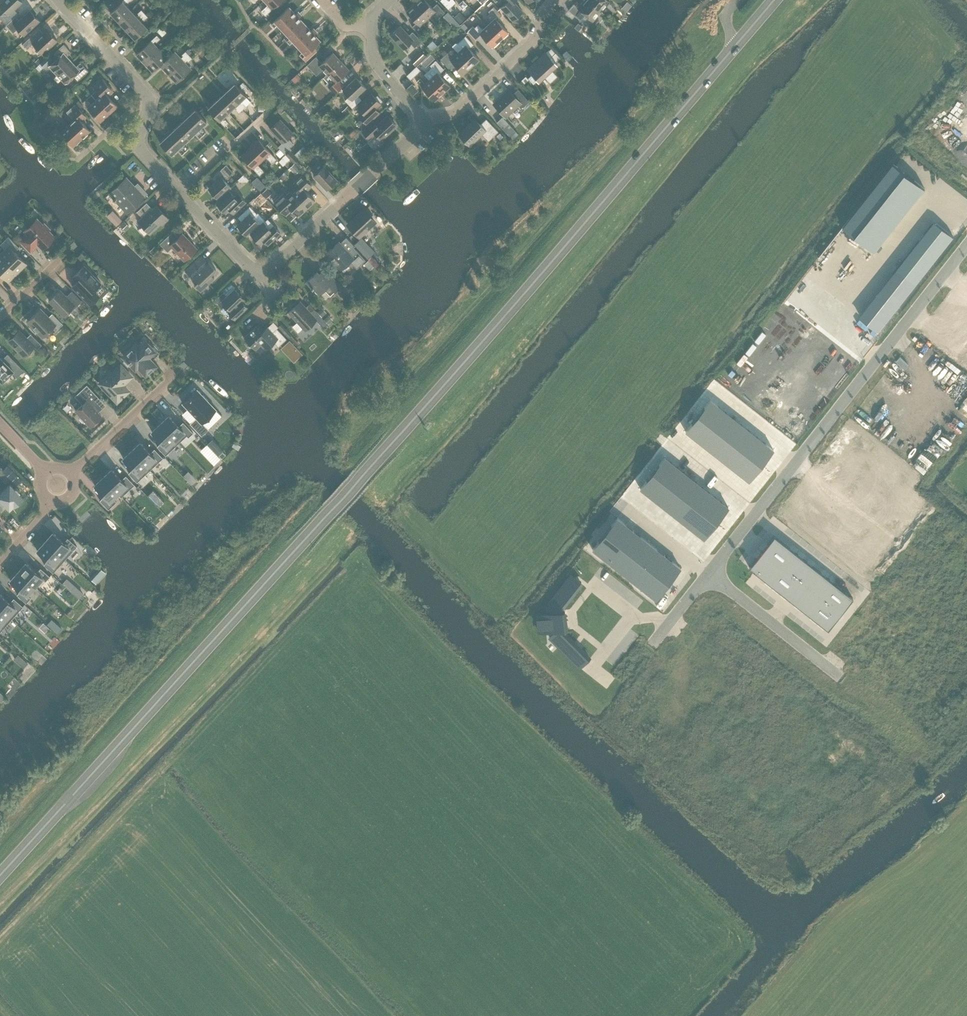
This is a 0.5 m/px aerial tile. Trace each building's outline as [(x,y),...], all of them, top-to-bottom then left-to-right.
[(22,2),(20,0),(4,0),(0,4),(6,10),(2,14),(0,16),(0,18),(6,25),(18,13),(14,9),(22,2)] [(130,10),(124,3),(127,1),(128,2),(130,0),(123,0),(110,12),(119,21),(130,10)] [(265,15),(281,0),(264,0),(268,4),(261,11),(265,15)] [(428,18),(433,14),(437,19),(445,12),(437,3),(432,7),(426,0),(418,0),(414,4),(428,18)] [(440,0),(448,9),(456,2),(454,0),(440,0)] [(522,11),(513,1),(515,0),(505,0),(507,2),(501,7),(512,20),(522,11)] [(588,0),(584,0),(578,7),(574,4),(568,10),(580,20),(586,15),(593,21),(601,11),(588,0)] [(601,11),(609,2),(607,0),(588,0),(601,11)] [(423,23),(428,18),(414,4),(406,11),(416,22),(412,26),(420,35),(427,28),(423,23)] [(491,21),(487,25),(500,40),(508,32),(496,20),(502,15),(493,6),(488,11),(490,13),(486,16),(491,21)] [(284,37),(287,40),(305,24),(299,17),(301,15),(298,11),(295,13),(289,7),(271,23),(274,27),(278,24),(287,34),(284,37)] [(136,16),(130,10),(119,21),(127,30),(145,13),(141,9),(137,13),(139,14),(136,16)] [(155,15),(150,10),(146,13),(151,19),(155,15)] [(24,34),(39,20),(30,11),(20,21),(16,16),(6,25),(13,32),(18,28),(24,34)] [(466,18),(460,12),(454,17),(460,24),(466,18)] [(148,16),(145,13),(127,30),(135,39),(147,27),(141,21),(143,19),(144,20),(148,16)] [(450,24),(451,24),(454,28),(455,29),(460,24),(455,19),(450,24)] [(311,30),(305,24),(287,40),(290,44),(293,41),(302,51),(299,54),(305,61),(318,49),(315,46),(320,41),(314,34),(317,32),(313,28),(311,30)] [(492,47),(500,40),(487,25),(483,29),(478,24),(474,27),(473,25),(467,30),(476,39),(481,34),(492,47)] [(409,35),(400,26),(390,35),(403,49),(410,43),(414,47),(421,41),(413,31),(409,35)] [(159,29),(157,31),(162,36),(166,32),(161,27),(159,29)] [(43,54),(57,40),(47,29),(43,33),(39,28),(23,44),(27,48),(33,43),(43,54)] [(136,54),(144,63),(159,49),(153,43),(155,41),(156,42),(160,38),(157,35),(136,54)] [(458,52),(471,67),(479,59),(469,48),(473,44),(465,36),(458,43),(455,43),(452,46),(458,52)] [(437,45),(433,41),(427,46),(431,51),(437,45)] [(49,66),(57,75),(71,61),(67,56),(71,52),(64,44),(53,53),(57,58),(49,66)] [(165,56),(159,49),(144,63),(153,72),(160,65),(173,52),(170,49),(166,52),(167,54),(165,56)] [(168,74),(191,52),(188,49),(186,51),(182,54),(183,56),(181,58),(174,51),(173,52),(160,65),(168,74)] [(557,64),(552,58),(551,57),(550,57),(547,53),(550,50),(549,50),(531,66),(531,74),(532,74),(531,74),(538,82),(545,76),(548,76),(550,73),(551,70),(557,64)] [(214,56),(210,51),(205,55),(209,60),(214,56)] [(421,51),(418,55),(423,60),(425,57),(426,56),(421,51)] [(463,74),(471,67),(458,52),(454,56),(449,51),(440,59),(448,68),(453,63),(463,74)] [(191,52),(168,74),(176,83),(191,69),(185,62),(187,60),(188,61),(192,58),(195,56),(191,52)] [(327,74),(341,61),(333,52),(322,63),(316,56),(307,65),(316,75),(322,69),(327,74)] [(45,58),(40,63),(44,67),(52,59),(49,55),(45,58)] [(429,79),(442,93),(450,86),(439,74),(444,69),(436,60),(430,65),(432,67),(424,74),(429,79)] [(71,61),(57,75),(65,83),(74,75),(78,80),(88,70),(80,62),(76,66),(71,61)] [(349,69),(341,61),(327,74),(323,77),(328,82),(325,84),(334,94),(343,86),(337,80),(349,69)] [(410,79),(421,70),(416,66),(406,75),(410,79)] [(300,78),(298,75),(297,74),(295,75),(294,77),(291,79),(294,83),(300,78)] [(525,76),(524,77),(522,78),(520,80),(524,84),(529,79),(527,78),(525,76)] [(357,95),(365,87),(356,77),(343,90),(349,96),(345,100),(352,108),(361,99),(357,95)] [(434,101),(442,93),(429,79),(425,83),(420,78),(416,81),(421,87),(434,101)] [(96,100),(109,113),(117,105),(106,93),(111,88),(102,79),(94,87),(96,90),(101,95),(96,100)] [(226,92),(242,110),(246,106),(242,102),(241,103),(239,101),(246,95),(235,83),(226,92)] [(521,108),(529,101),(518,89),(512,94),(509,90),(494,104),(505,116),(518,104),(521,108)] [(54,98),(58,102),(65,95),(60,91),(54,98)] [(217,100),(228,112),(234,106),(236,108),(235,109),(239,113),(242,110),(226,92),(217,100)] [(360,116),(367,124),(376,115),(372,111),(380,103),(382,101),(377,95),(375,97),(371,93),(358,106),(364,113),(360,116)] [(109,113),(96,100),(91,104),(86,99),(83,102),(87,107),(100,121),(109,113)] [(222,117),(228,112),(217,100),(208,108),(225,126),(228,123),(225,119),(224,120),(222,117)] [(256,101),(251,106),(258,114),(264,108),(256,101)] [(74,120),(69,124),(81,138),(90,130),(79,118),(84,113),(79,108),(75,104),(66,112),(74,120)] [(178,126),(189,138),(194,132),(199,138),(203,135),(206,132),(201,127),(206,121),(195,109),(188,116),(187,114),(182,118),(184,120),(178,126)] [(381,139),(396,125),(387,116),(377,125),(373,121),(362,131),(369,139),(375,133),(381,139)] [(503,116),(500,119),(496,122),(512,140),(518,134),(503,116)] [(486,119),(480,125),(475,119),(459,134),(469,145),(482,133),(488,140),(498,131),(486,119)] [(280,120),(270,129),(283,142),(278,147),(285,155),(286,154),(294,163),(295,162),(298,159),(304,154),(300,150),(294,155),(290,150),(292,149),(290,147),(292,145),(292,142),(288,137),(292,133),(280,120)] [(81,138),(69,124),(64,129),(56,121),(47,129),(56,139),(61,134),(73,146),(81,138)] [(189,138),(178,126),(171,132),(169,130),(167,132),(165,134),(167,136),(160,142),(171,154),(177,149),(182,154),(188,148),(183,143),(189,138)] [(250,147),(262,160),(266,157),(272,163),(276,159),(270,152),(258,139),(250,147)] [(258,164),(262,160),(250,147),(241,156),(253,168),(259,175),(264,171),(258,164)] [(280,149),(276,152),(280,157),(284,153),(280,149)] [(285,155),(279,161),(283,166),(285,164),(289,168),(294,163),(285,155)] [(891,157),(841,219),(873,245),(923,182),(891,157)] [(294,163),(289,168),(295,174),(301,168),(295,162),(294,163)] [(222,194),(227,189),(230,186),(224,180),(233,172),(226,164),(212,178),(216,182),(209,189),(219,200),(224,196),(222,194)] [(324,167),(316,174),(311,168),(309,170),(314,176),(327,189),(336,180),(324,167)] [(301,186),(293,194),(306,208),(315,200),(306,191),(312,185),(302,175),(296,181),(301,186)] [(127,212),(147,194),(141,187),(138,190),(126,177),(109,193),(127,212)] [(261,191),(266,187),(257,177),(252,182),(261,191)] [(266,198),(268,197),(272,193),(267,188),(262,193),(266,198)] [(235,197),(227,189),(222,194),(224,196),(219,200),(217,203),(225,212),(232,205),(237,210),(246,202),(238,194),(235,197)] [(284,193),(274,202),(286,215),(291,210),(298,216),(306,208),(293,194),(290,191),(285,195),(284,193)] [(137,211),(142,217),(138,221),(150,234),(161,223),(162,224),(168,218),(156,205),(153,209),(147,202),(137,211)] [(254,228),(259,223),(253,217),(257,214),(250,206),(241,214),(245,219),(238,226),(246,235),(254,228)] [(116,226),(122,220),(112,210),(106,215),(116,226)] [(360,236),(375,222),(363,210),(348,224),(360,236)] [(42,247),(43,247),(54,236),(48,230),(49,229),(43,224),(42,225),(37,219),(34,221),(32,220),(26,225),(28,227),(25,230),(28,233),(20,240),(30,251),(38,244),(42,247)] [(121,227),(124,229),(125,230),(126,231),(130,227),(129,226),(124,221),(120,225),(121,226),(121,227)] [(251,234),(260,243),(263,241),(267,245),(280,233),(273,225),(269,228),(264,222),(251,234)] [(936,223),(861,318),(879,332),(953,237),(936,223)] [(184,260),(197,249),(182,233),(179,237),(173,231),(160,243),(167,251),(172,247),(184,260)] [(0,254),(17,272),(26,263),(14,251),(19,247),(8,236),(0,244),(5,249),(0,254)] [(374,251),(361,237),(355,243),(354,244),(359,250),(367,258),(370,255),(374,251)] [(339,242),(324,255),(331,262),(332,261),(340,270),(350,261),(356,268),(365,260),(353,247),(348,252),(339,242)] [(158,250),(155,246),(150,251),(153,255),(158,250)] [(8,281),(17,272),(0,254),(0,272),(8,281)] [(210,274),(216,269),(208,261),(206,264),(204,262),(206,260),(201,255),(185,271),(190,276),(191,274),(198,281),(194,285),(200,291),(214,278),(210,274)] [(370,255),(367,258),(368,260),(374,266),(377,269),(380,266),(370,255)] [(365,263),(370,270),(374,266),(368,260),(365,263)] [(94,290),(101,283),(84,265),(73,277),(77,281),(77,283),(77,284),(73,288),(90,305),(99,295),(94,290)] [(340,286),(324,269),(319,274),(317,271),(306,282),(312,288),(313,288),(319,294),(324,289),(330,295),(340,286)] [(287,279),(281,273),(272,282),(278,288),(287,279)] [(940,321),(966,343),(966,287),(940,321)] [(235,290),(228,296),(223,292),(214,300),(222,308),(222,311),(225,314),(230,314),(235,319),(247,307),(241,301),(244,299),(244,300),(244,299),(235,289),(234,290),(235,290)] [(65,295),(59,290),(49,300),(64,316),(67,312),(70,312),(81,301),(72,291),(67,295),(65,295)] [(299,302),(289,311),(298,321),(293,326),(298,332),(303,327),(304,328),(315,318),(321,325),(325,321),(314,309),(310,313),(299,302)] [(327,313),(322,308),(317,312),(322,317),(327,313)] [(40,309),(28,321),(43,337),(55,325),(58,328),(63,324),(52,313),(48,317),(40,309)] [(333,320),(329,315),(324,319),(329,324),(333,320)] [(292,335),(281,324),(278,327),(289,338),(292,335)] [(278,346),(286,339),(277,328),(272,332),(267,327),(261,332),(256,326),(244,337),(255,349),(261,344),(266,349),(274,342),(278,346)] [(26,338),(18,330),(8,340),(23,356),(34,346),(37,349),(41,344),(31,333),(26,338)] [(136,344),(123,356),(135,369),(138,366),(145,374),(156,365),(151,360),(159,352),(148,341),(146,342),(144,341),(138,347),(136,344)] [(289,341),(286,345),(299,359),(303,356),(289,341)] [(309,350),(308,350),(304,345),(300,349),(305,354),(308,351),(309,350)] [(1,380),(10,371),(15,376),(13,378),(22,369),(6,353),(6,354),(2,359),(0,357),(0,380),(1,380)] [(112,373),(111,372),(99,383),(117,401),(128,391),(122,385),(131,376),(120,365),(112,373)] [(82,404),(75,410),(80,416),(80,418),(83,422),(85,421),(90,426),(101,416),(90,404),(98,397),(87,384),(75,396),(82,404)] [(197,390),(183,404),(197,419),(191,424),(202,436),(208,430),(202,424),(217,410),(197,390)] [(711,399),(685,431),(748,481),(774,449),(711,399)] [(169,416),(160,424),(178,443),(186,435),(188,437),(193,432),(183,422),(178,426),(169,416)] [(160,424),(152,432),(161,442),(157,446),(165,455),(178,443),(160,424)] [(140,442),(132,450),(150,470),(163,457),(154,448),(150,453),(140,442)] [(132,450),(123,459),(133,469),(128,473),(137,482),(150,470),(132,450)] [(664,458),(639,490),(702,540),(727,508),(664,458)] [(0,473),(0,476),(3,479),(7,475),(17,485),(22,480),(7,465),(0,473)] [(112,469),(103,477),(121,496),(134,484),(126,475),(121,479),(112,469)] [(103,477),(95,485),(104,496),(100,500),(108,509),(116,501),(113,498),(118,493),(121,497),(121,496),(103,477)] [(2,510),(6,506),(9,509),(14,505),(15,506),(24,498),(19,493),(20,492),(16,487),(15,489),(10,484),(0,493),(0,508),(2,510)] [(618,517),(592,548),(655,598),(681,567),(618,517)] [(53,533),(45,542),(65,559),(77,546),(67,537),(63,542),(53,533)] [(773,536),(749,568),(828,629),(852,598),(773,536)] [(45,542),(37,550),(48,560),(44,564),(53,572),(65,559),(45,542)] [(26,563),(18,572),(36,588),(43,579),(45,581),(50,576),(41,568),(36,572),(26,563)] [(97,570),(95,572),(101,577),(106,573),(100,567),(97,570)] [(18,572),(10,581),(21,590),(17,594),(26,602),(30,598),(27,594),(34,586),(36,588),(18,572)] [(549,613),(538,614),(540,631),(551,630),(552,637),(551,637),(582,666),(591,656),(564,630),(563,630),(562,629),(568,628),(566,611),(560,612),(560,611),(561,610),(583,583),(572,574),(547,606),(548,606),(549,613)] [(64,580),(62,583),(70,590),(74,585),(67,578),(64,580)] [(11,619),(23,606),(14,598),(10,602),(0,594),(0,610),(11,619)] [(11,619),(0,610),(0,632),(11,619)]
